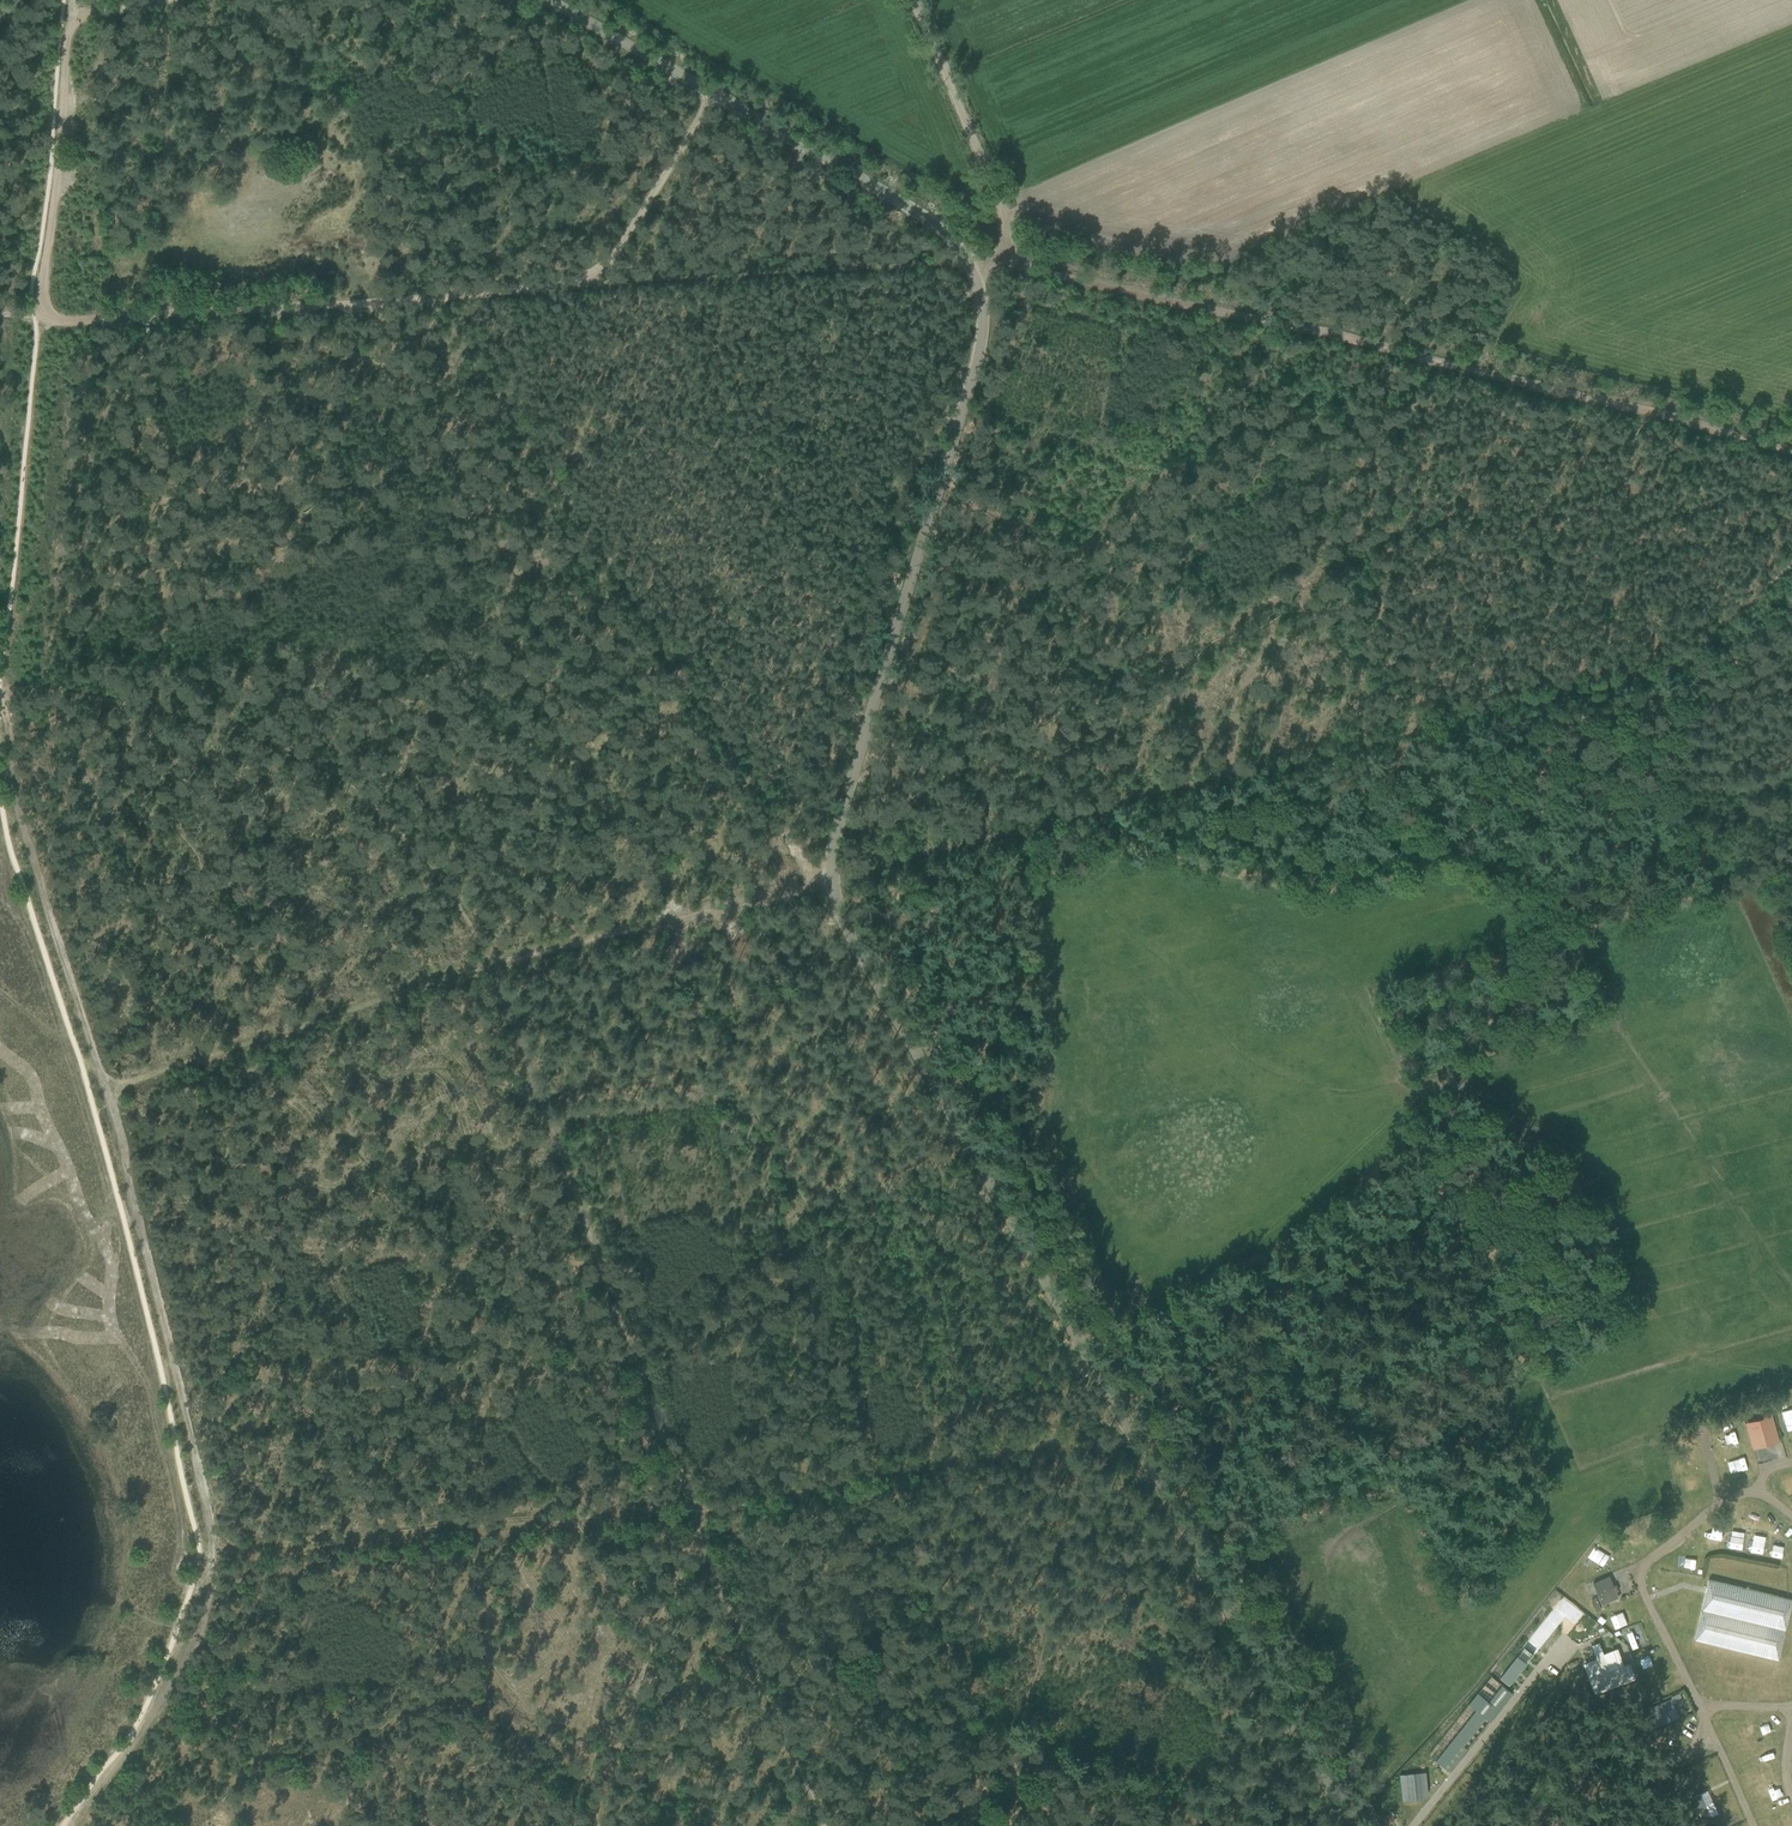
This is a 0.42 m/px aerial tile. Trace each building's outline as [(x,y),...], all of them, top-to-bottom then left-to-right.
[(1776,1435),(1769,1412),(1763,1414),(1764,1417),(1747,1422),(1752,1442),(1776,1435)] [(1727,1458),(1737,1456),(1731,1431),(1721,1433),(1727,1458)] [(1696,1488),(1695,1475),(1677,1476),(1678,1489),(1696,1488)] [(1628,1533),(1632,1542),(1641,1538),(1637,1529),(1628,1533)] [(1597,1562),(1605,1555),(1598,1546),(1590,1553),(1597,1562)] [(1600,1605),(1618,1599),(1610,1575),(1592,1582),(1600,1605)] [(1791,1601),(1791,1599),(1709,1579),(1694,1640),(1778,1660),(1791,1601)] [(1596,1598),(1591,1601),(1595,1612),(1601,1609),(1596,1598)] [(1558,1603),(1545,1618),(1558,1629),(1574,1611),(1567,1605),(1564,1608),(1558,1603)] [(1624,1622),(1629,1614),(1623,1610),(1617,1618),(1624,1622)] [(1638,1633),(1626,1638),(1630,1648),(1642,1644),(1638,1633)] [(1634,1678),(1629,1664),(1623,1667),(1616,1650),(1603,1655),(1599,1643),(1592,1645),(1598,1659),(1585,1664),(1595,1693),(1634,1678)] [(1517,1655),(1500,1677),(1509,1684),(1526,1663),(1517,1655)] [(1641,1668),(1643,1675),(1659,1670),(1657,1663),(1641,1668)] [(1662,1682),(1650,1688),(1656,1699),(1668,1693),(1662,1682)] [(1476,1711),(1436,1761),(1449,1772),(1512,1693),(1502,1685),(1489,1702),(1478,1693),(1468,1705),(1476,1711)] [(1648,1707),(1655,1727),(1680,1718),(1672,1698),(1648,1707)] [(1681,1782),(1691,1781),(1690,1773),(1681,1774),(1681,1782)] [(1707,1789),(1691,1797),(1702,1821),(1718,1813),(1707,1789)] [(1391,1813),(1382,1818),(1387,1825),(1395,1821),(1391,1813)] [(1773,1823),(1771,1813),(1759,1815),(1761,1825),(1773,1823)]
